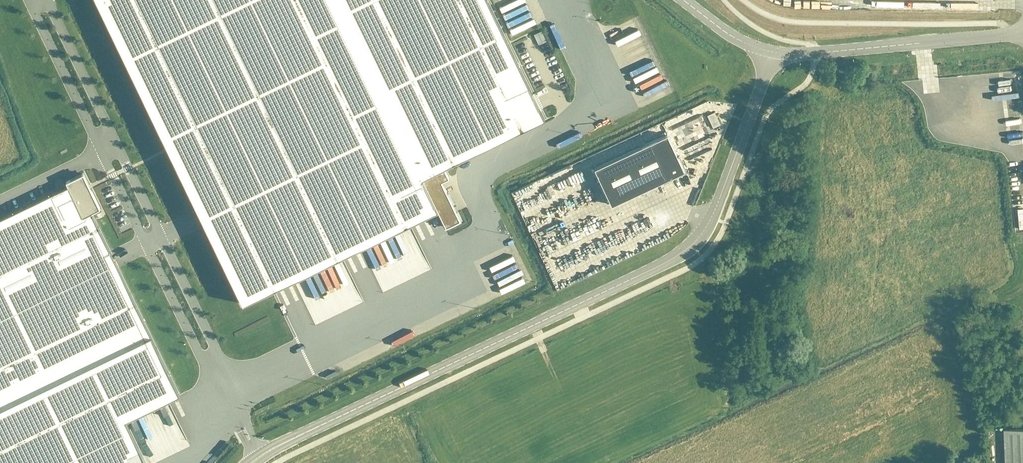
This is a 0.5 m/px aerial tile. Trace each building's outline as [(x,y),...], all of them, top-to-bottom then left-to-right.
[(242,304),(293,280),(409,224),(437,210),(441,219),(445,228),(459,221),(446,194),(441,182),(448,178),(443,168),(544,119),(540,111),(532,94),(487,0),(95,0),(242,304)] [(991,101),(978,102),(978,113),(991,112),(991,101)] [(667,135),(594,169),(611,205),(667,179),(668,180),(685,172),(678,156),(677,157),(667,135)] [(0,219),(0,462),(146,462),(125,421),(168,401),(180,395),(91,213),(99,209),(90,190),(83,174),(70,180),(66,183),(68,187),(0,219)] [(597,254),(606,247),(602,242),(593,249),(597,254)] [(1003,430),(1004,462),(1022,462),(1022,429),(1003,430)]
